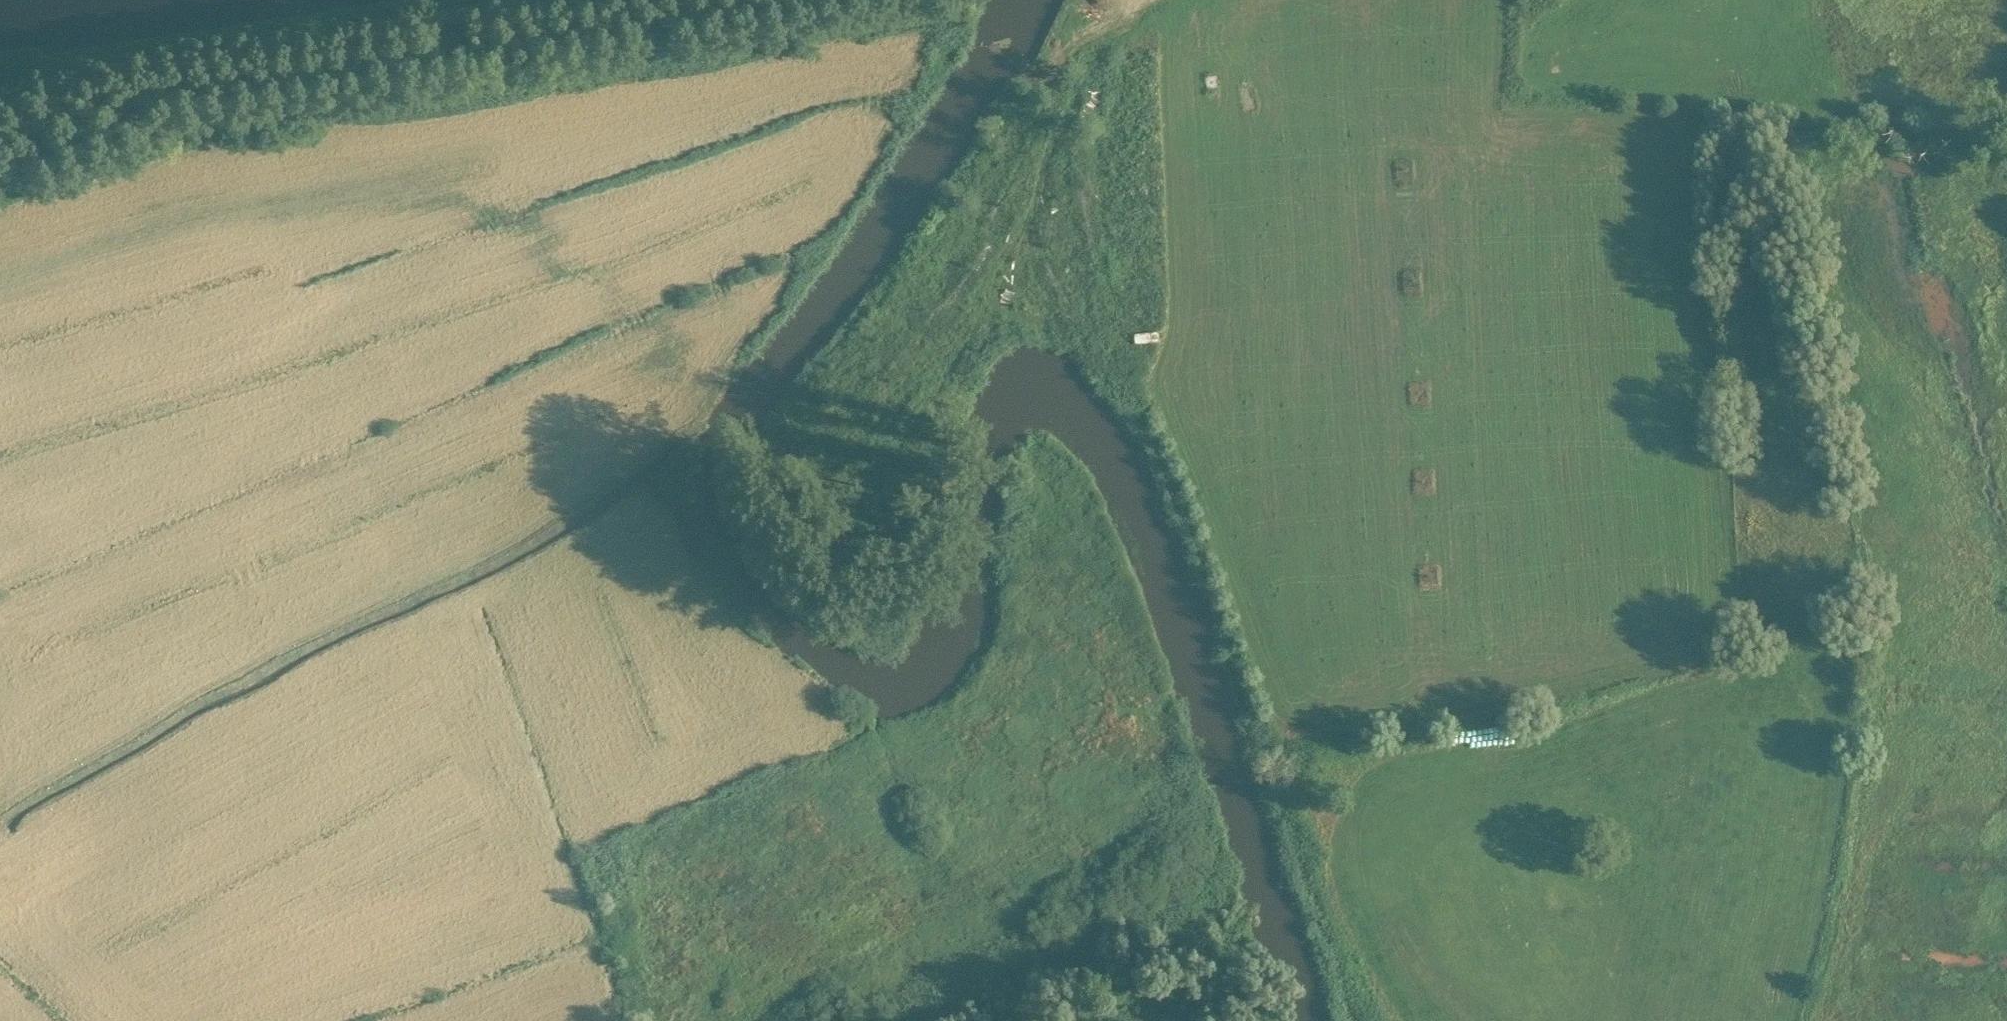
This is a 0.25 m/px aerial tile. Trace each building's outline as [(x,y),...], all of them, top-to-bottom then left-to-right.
[(1754,634),(1742,636),(1744,652),(1756,651),(1754,634)]
